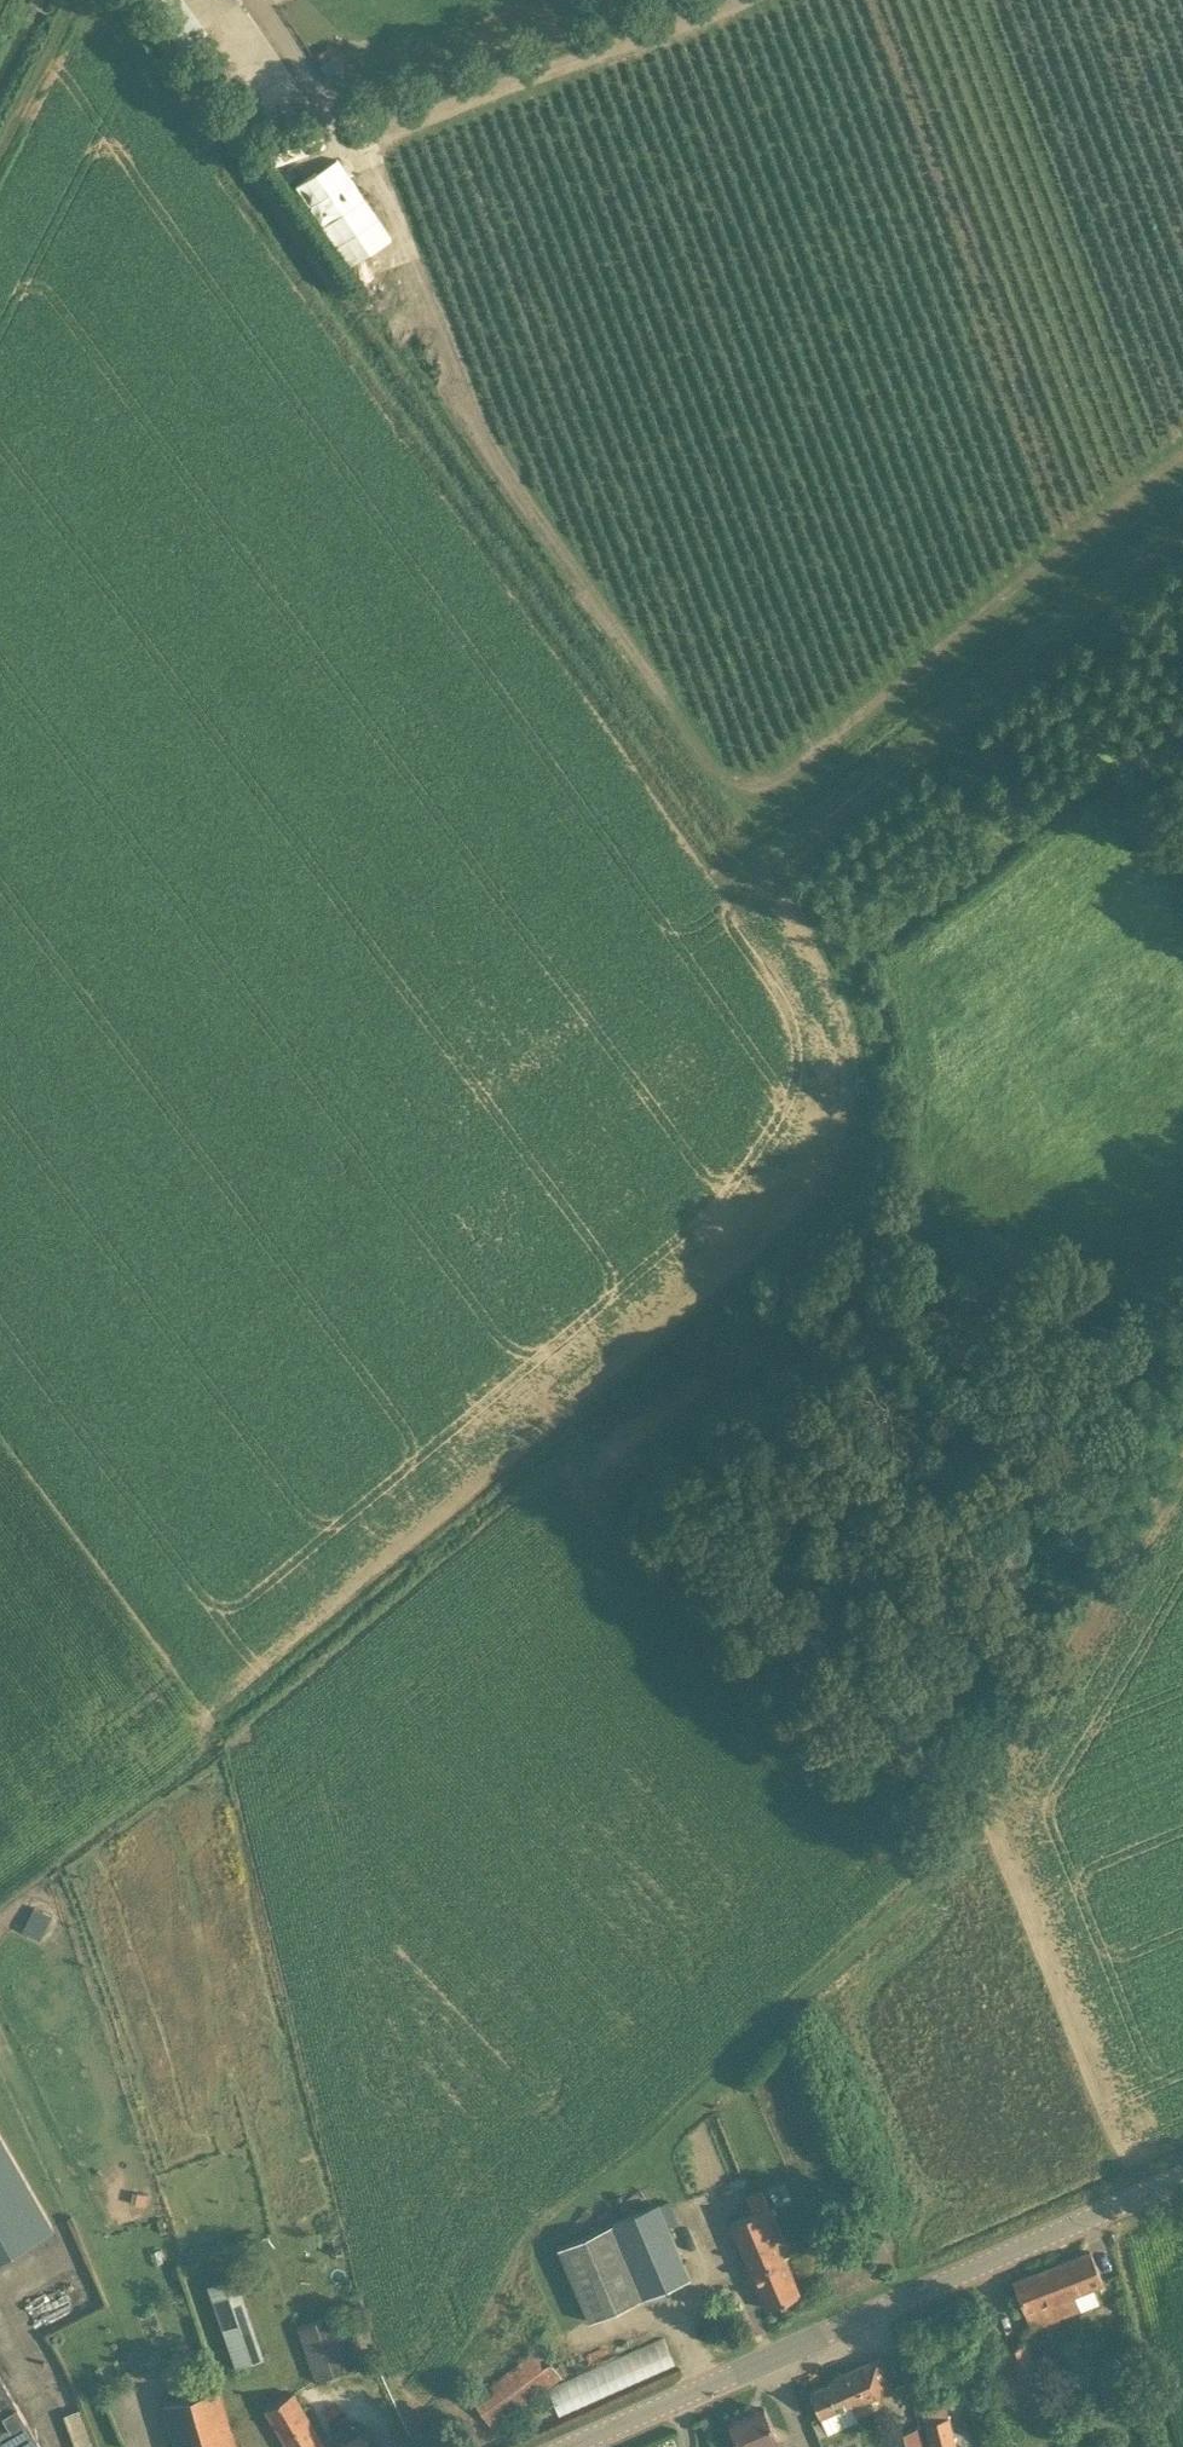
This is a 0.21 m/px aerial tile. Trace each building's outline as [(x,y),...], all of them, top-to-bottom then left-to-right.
[(341,156),(302,179),(352,263),(391,239),(341,156)] [(55,2227),(0,2131),(0,2260),(55,2227)] [(730,2226),(766,2307),(801,2293),(778,2248),(785,2245),(763,2194),(761,2190),(746,2196),(754,2216),(730,2226)] [(658,2201),(558,2247),(590,2320),(690,2276),(669,2226),(679,2222),(670,2199),(659,2204),(658,2201)] [(1013,2280),(1031,2327),(1082,2306),(1077,2293),(1103,2282),(1091,2250),(1013,2280)] [(235,2365),(266,2356),(240,2273),(209,2283),(235,2365)] [(352,2367),(335,2314),(298,2326),(315,2379),(352,2367)] [(676,2363),(665,2337),(548,2388),(559,2414),(676,2363)] [(1042,2380),(1026,2340),(1004,2349),(1020,2388),(1021,2388),(1026,2399),(1044,2391),(1040,2381),(1042,2380)] [(561,2374),(541,2347),(470,2396),(490,2424),(561,2374)] [(880,2354),(875,2357),(838,2373),(839,2376),(810,2390),(822,2418),(894,2385),(880,2354)] [(0,2375),(0,2446),(41,2446),(0,2375)] [(164,2403),(177,2446),(236,2446),(218,2386),(164,2403)] [(296,2391),(263,2409),(286,2446),(329,2446),(296,2391)] [(765,2407),(729,2423),(739,2446),(780,2446),(776,2437),(778,2436),(765,2407)] [(93,2446),(79,2409),(65,2414),(77,2446),(90,2446),(93,2446)] [(930,2446),(957,2446),(949,2416),(924,2422),(930,2446)] [(918,2425),(892,2432),(896,2446),(924,2446),(918,2425)] [(361,2431),(332,2446),(371,2446),(361,2431)]
